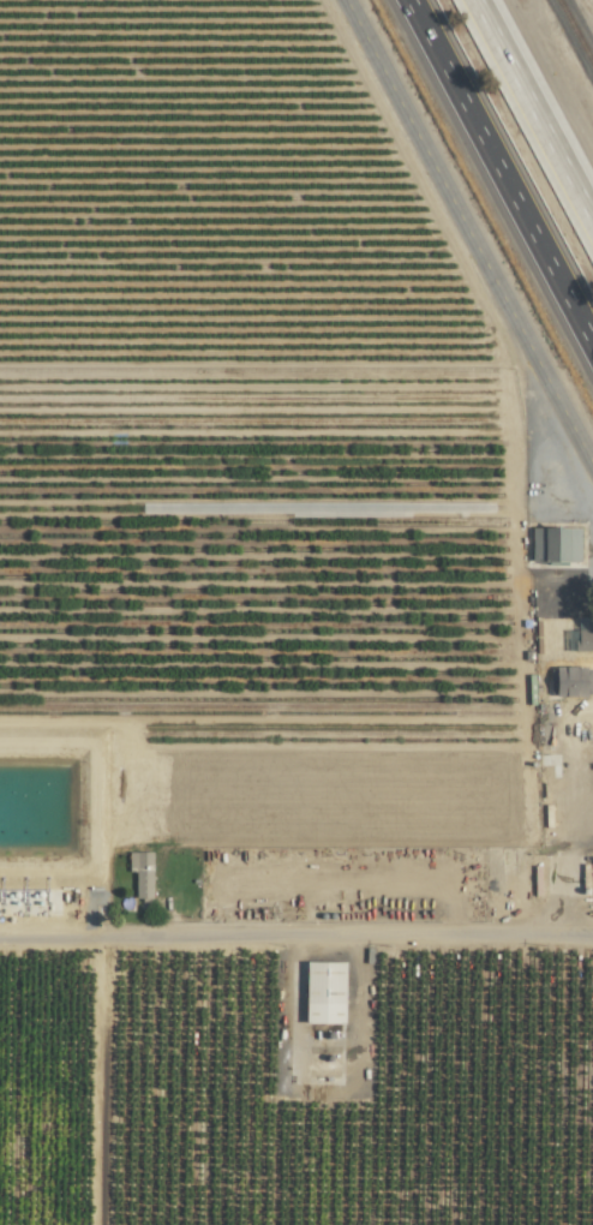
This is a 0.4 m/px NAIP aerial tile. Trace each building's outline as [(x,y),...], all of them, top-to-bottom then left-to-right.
[(533,526),(534,561),(574,559),(573,525),(533,526)] [(591,695),(591,665),(552,666),(553,695),(591,695)] [(131,871),(137,871),(137,896),(154,897),(155,851),(132,851),(131,871)] [(349,961),(309,960),(308,1022),(349,1023),(349,961)]
